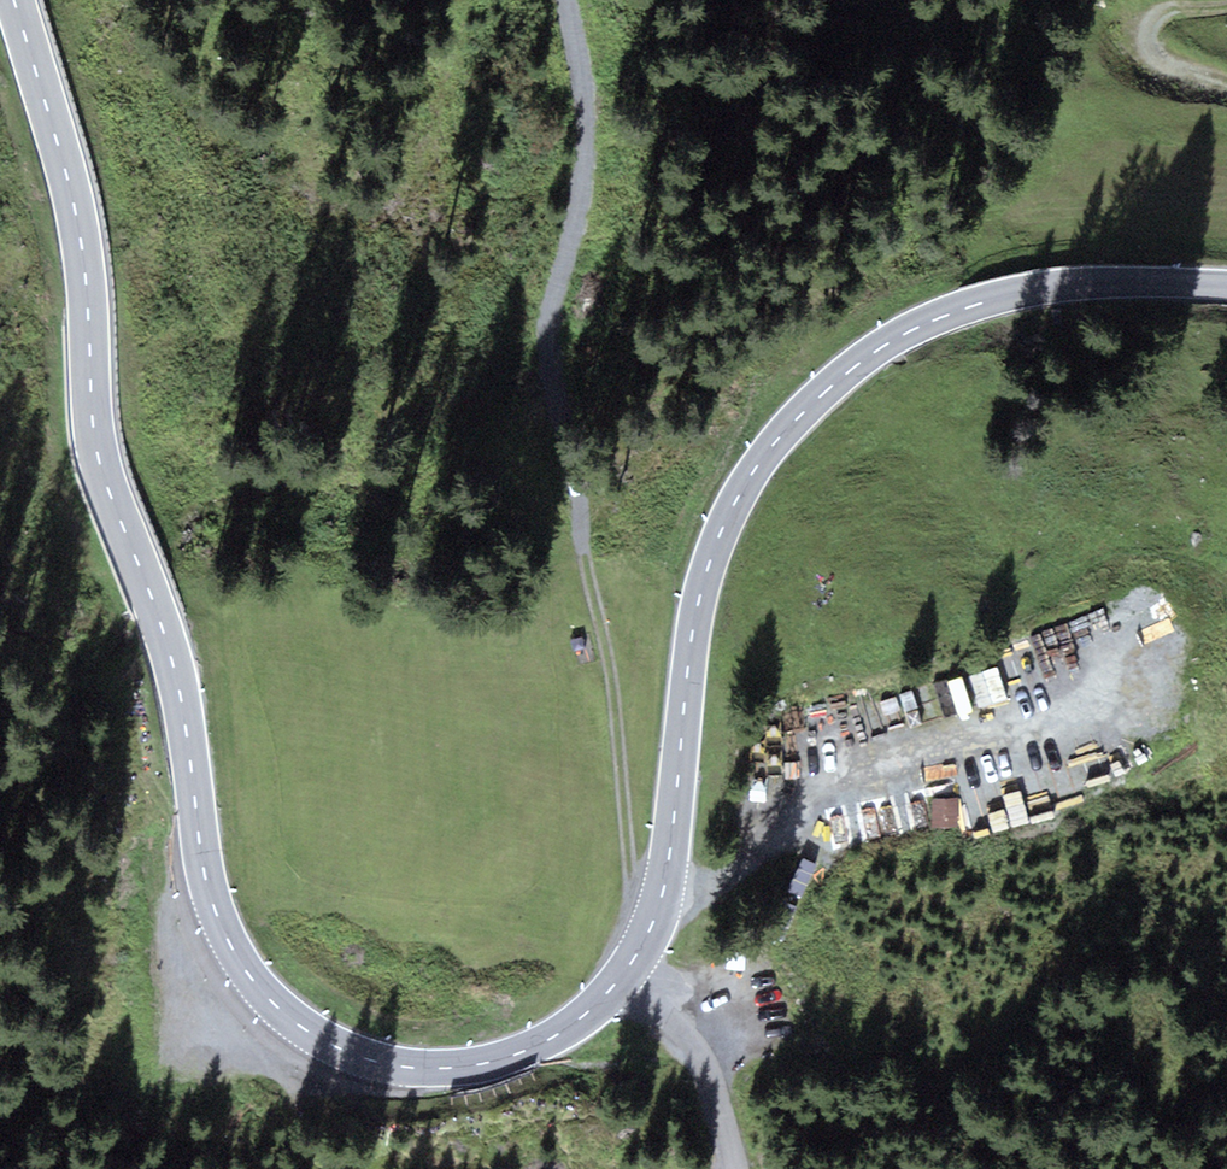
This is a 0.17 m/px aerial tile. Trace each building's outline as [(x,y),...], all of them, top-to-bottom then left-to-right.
[(979,670),(983,700),(1004,697),(999,667),(979,670)] [(961,826),(959,797),(931,799),(933,827),(961,826)]
